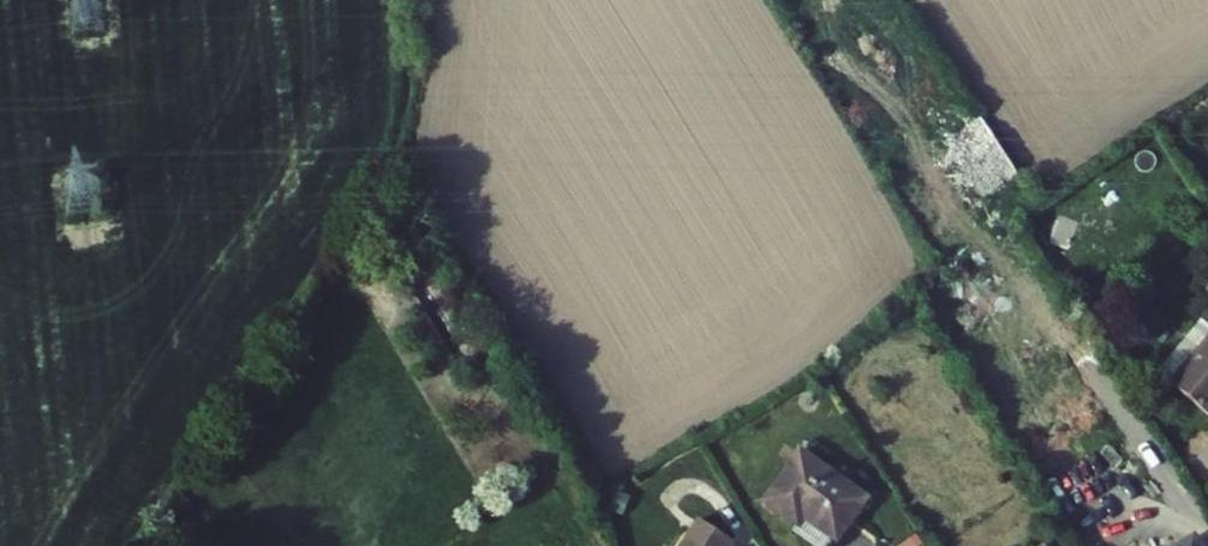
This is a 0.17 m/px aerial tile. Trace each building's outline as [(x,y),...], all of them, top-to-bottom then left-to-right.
[(979,202),(1018,176),(979,117),(940,143),(979,202)] [(1166,371),(1176,381),(1207,349),(1207,327),(1166,371)] [(1176,381),(1207,413),(1207,349),(1176,381)] [(791,498),(826,532),(859,500),(795,437),(758,475),(787,502),(791,498)] [(734,539),(702,517),(682,545),(730,545),(734,539)]
